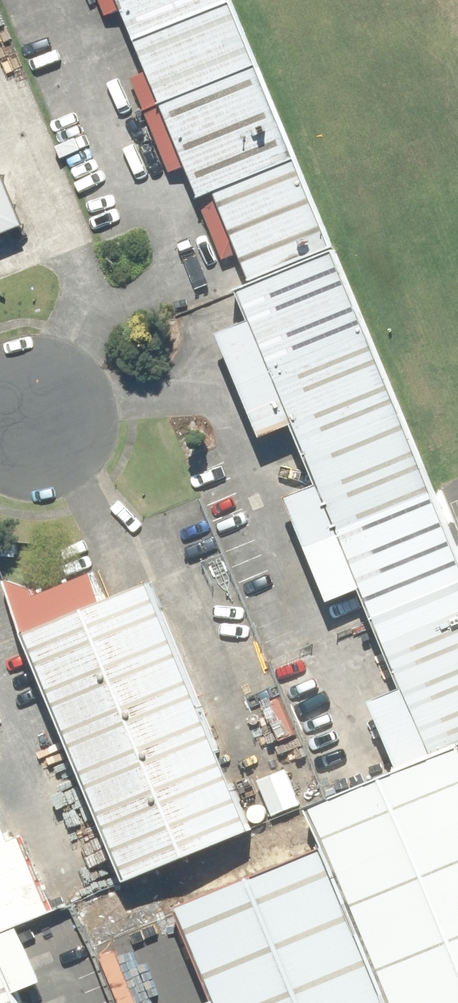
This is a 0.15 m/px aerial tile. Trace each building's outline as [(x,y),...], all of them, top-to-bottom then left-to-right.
[(230,0),(117,0),(148,76),(245,35),(230,0)] [(280,120),(245,35),(148,76),(183,160),(280,120)] [(316,204),(280,120),(183,160),(198,196),(218,188),(238,236),(316,204)] [(24,219),(2,166),(0,167),(0,229),(24,219)] [(351,288),(316,204),(238,236),(255,279),(236,286),(254,329),(351,288)] [(386,373),(351,288),(254,329),(229,339),(264,423),(289,413),(386,373)] [(421,457),(386,373),(289,413),(324,497),(421,457)] [(457,542),(421,457),(324,497),(298,508),(333,593),(360,582),(457,542)] [(457,542),(360,582),(395,666),(457,640),(457,545),(457,542)] [(20,633),(118,877),(240,828),(142,584),(20,633)] [(395,666),(403,685),(372,698),(400,763),(457,739),(457,640),(395,666)] [(324,848),(388,1002),(457,1002),(457,748),(309,809),(324,848)] [(0,802),(0,933),(60,907),(28,833),(16,839),(0,802)] [(324,848),(184,904),(225,1002),(388,1002),(324,848)] [(0,942),(0,1002),(36,1002),(10,938),(0,942)]
